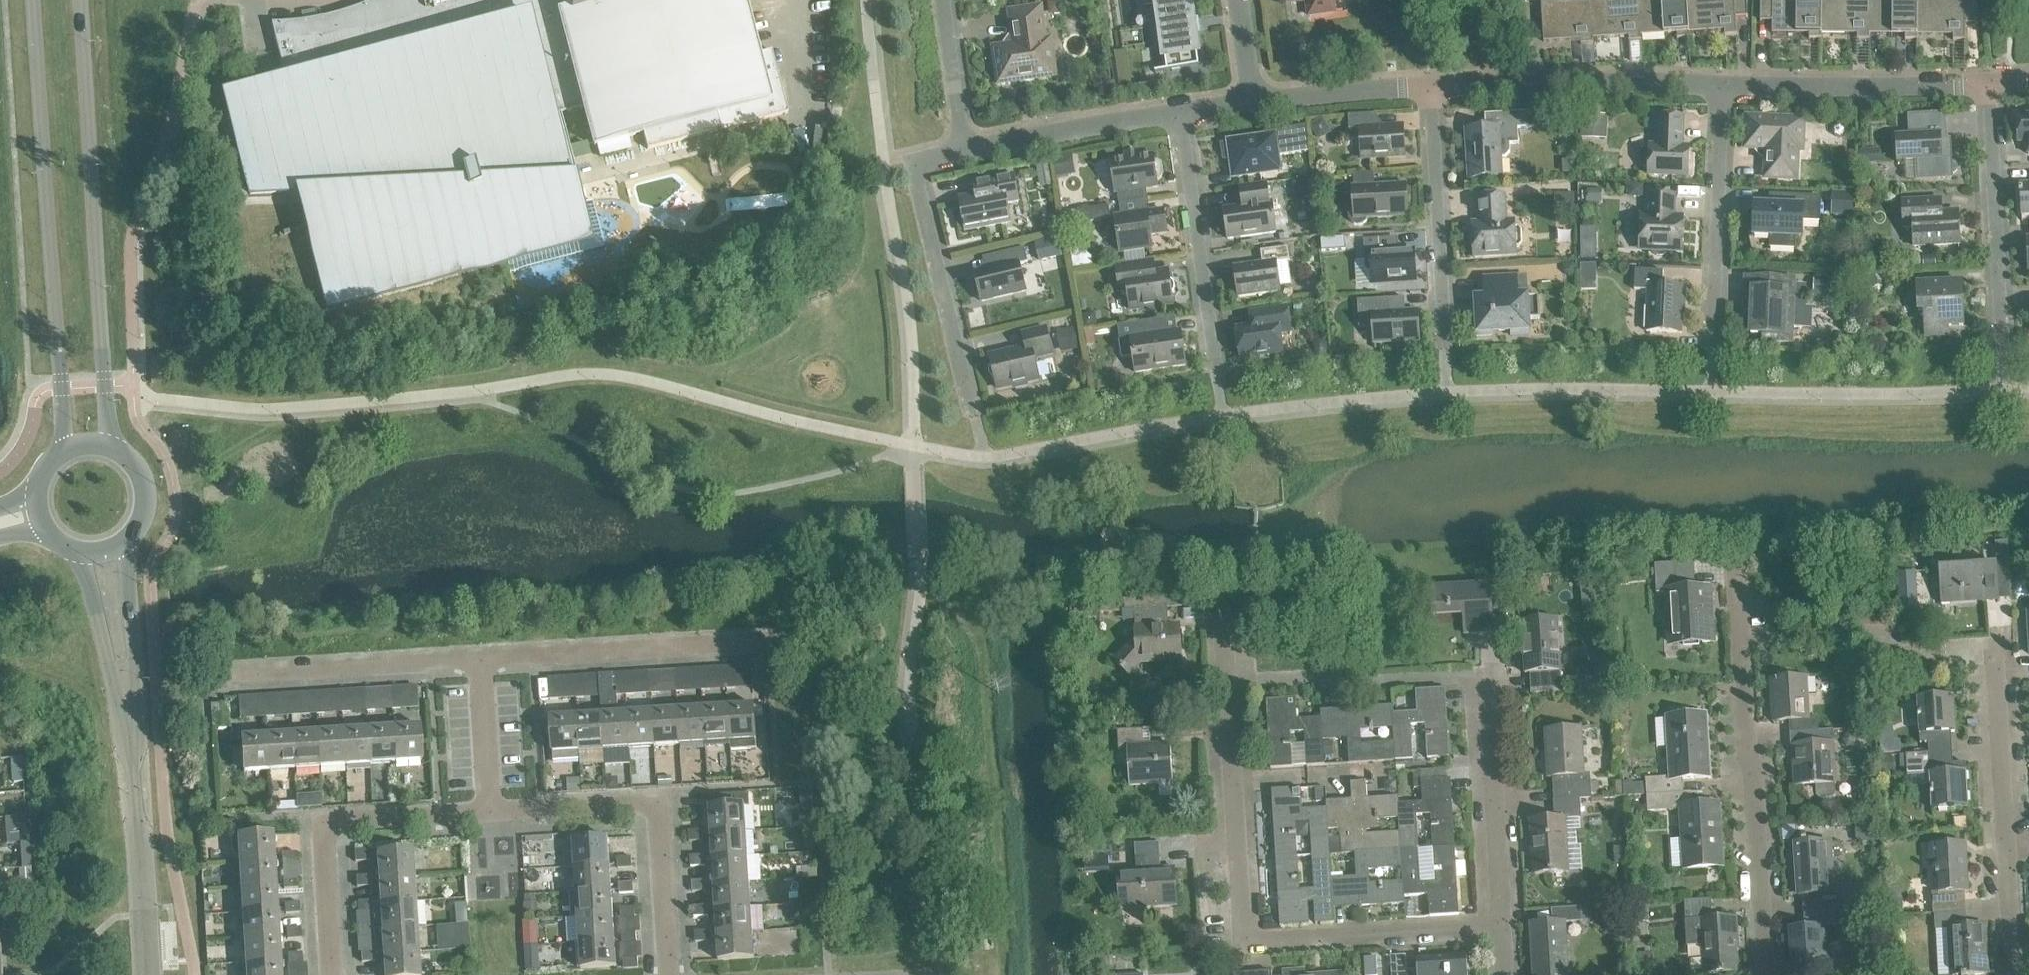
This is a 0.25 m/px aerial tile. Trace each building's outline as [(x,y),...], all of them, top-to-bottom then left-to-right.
[(364,4),(343,12),(319,18),(293,22),(270,23),(281,67),(269,70),(273,83),(223,95),(249,195),(297,192),(328,308),(473,270),(476,281),(604,248),(591,202),(583,204),(560,114),(583,108),(593,146),(642,133),(647,150),(787,113),(771,51),(754,55),(740,0),(373,0),(364,4)] [(1167,72),(1199,67),(1189,0),(1185,0),(1178,1),(1178,0),(1147,0),(1148,7),(1157,6),(1167,72)] [(1309,16),(1334,12),(1332,0),(1306,0),(1309,16)] [(1592,39),(1589,0),(1541,3),(1543,42),(1580,40),(1581,45),(1593,44),(1593,39),(1592,39)] [(1589,0),(1592,39),(1593,39),(1628,37),(1628,42),(1641,41),(1641,36),(1640,36),(1638,0),(1592,0),(1589,0)] [(1640,36),(1641,36),(1676,34),(1676,39),(1689,38),(1689,33),(1688,33),(1686,0),(1638,0),(1640,36)] [(1688,33),(1689,33),(1724,31),(1724,36),(1737,35),(1736,18),(1747,17),(1746,0),(1686,0),(1688,33)] [(1821,34),(1820,34),(1821,0),(1760,0),(1760,22),(1772,22),(1772,34),(1809,34),(1809,39),(1821,39),(1821,34)] [(1869,35),(1868,35),(1869,0),(1821,0),(1820,34),(1821,34),(1857,34),(1857,39),(1869,40),(1869,35)] [(1917,35),(1917,0),(1869,0),(1868,35),(1869,35),(1905,35),(1905,40),(1917,40),(1917,35)] [(1917,35),(1953,36),(1952,40),(1965,41),(1965,24),(1977,24),(1977,0),(1917,0),(1917,35)] [(1060,1),(1047,3),(1048,12),(1052,15),(1062,14),(1060,1)] [(1010,13),(1014,38),(1013,38),(1014,39),(1008,47),(1007,46),(1007,47),(994,49),(999,83),(1019,80),(1019,82),(1034,80),(1034,78),(1054,75),(1049,41),(1044,42),(1039,8),(1010,13)] [(1466,130),(1469,180),(1501,178),(1499,158),(1504,158),(1509,152),(1509,145),(1518,144),(1517,129),(1534,128),(1533,112),(1501,113),(1502,128),(1466,130)] [(1402,126),(1375,128),(1374,114),(1348,116),(1348,130),(1360,129),(1362,159),(1404,156),(1402,126)] [(1581,114),(1580,138),(1607,138),(1607,115),(1581,114)] [(1945,135),(1944,114),(1908,116),(1909,135),(1896,135),(1897,161),(1915,161),(1916,180),(1951,178),(1951,174),(1955,173),(1957,169),(1957,165),(1955,162),(1951,161),(1950,140),(1940,141),(1939,135),(1945,135)] [(2018,143),(2028,142),(2028,114),(2016,115),(2018,143)] [(1689,151),(1681,150),(1683,117),(1657,116),(1655,146),(1649,145),(1648,151),(1643,151),(1641,154),(1640,164),(1643,167),(1648,167),(1648,174),(1688,176),(1689,151)] [(1766,157),(1767,156),(1766,177),(1795,178),(1796,149),(1801,150),(1802,120),(1782,119),(1782,117),(1767,116),(1767,119),(1747,118),(1746,147),(1759,148),(1758,148),(1759,149),(1760,148),(1767,155),(1765,156),(1766,157)] [(1322,119),(1311,125),(1318,138),(1329,132),(1322,119)] [(1262,174),(1261,163),(1279,160),(1278,156),(1308,152),(1305,126),(1273,131),(1273,135),(1227,142),(1227,143),(1221,145),(1224,160),(1230,159),(1233,178),(1262,174)] [(1067,154),(1052,157),(1055,177),(1070,174),(1067,154)] [(1115,193),(1117,192),(1118,204),(1144,201),(1143,189),(1157,187),(1156,179),(1159,178),(1162,175),(1160,165),(1157,162),(1154,163),(1152,155),(1110,161),(1115,193)] [(1036,163),(1039,182),(1051,180),(1048,160),(1036,163)] [(1352,187),(1353,206),(1349,211),(1348,216),(1349,221),(1353,224),(1359,225),(1364,224),(1368,219),(1407,217),(1405,184),(1374,186),(1373,173),(1353,174),(1353,187),(1352,187)] [(959,199),(965,231),(1010,222),(1006,204),(1018,202),(1013,175),(979,181),(981,192),(979,192),(976,196),(959,199)] [(1223,209),(1228,239),(1275,233),(1271,202),(1268,202),(1266,183),(1240,187),(1242,206),(1223,209)] [(2021,215),(2028,214),(2028,184),(2020,185),(2020,191),(2018,191),(2019,196),(2020,195),(2021,215)] [(1586,189),(1586,203),(1602,203),(1602,189),(1586,189)] [(1656,255),(1659,256),(1663,256),(1666,254),(1668,250),(1681,251),(1683,218),(1670,217),(1670,210),(1672,210),(1673,195),(1649,194),(1648,216),(1640,216),(1639,249),(1650,249),(1653,254),(1656,255)] [(1833,212),(1853,213),(1854,195),(1834,194),(1833,212)] [(1755,207),(1754,235),(1770,235),(1770,247),(1794,248),(1794,236),(1800,236),(1801,220),(1819,221),(1820,197),(1772,195),(1771,207),(1755,207)] [(1472,231),(1474,258),(1516,255),(1515,247),(1518,247),(1521,244),(1520,231),(1517,228),(1514,229),(1514,220),(1506,221),(1504,196),(1477,197),(1479,231),(1472,231)] [(1913,228),(1914,246),(1959,244),(1957,212),(1940,213),(1937,210),(1934,210),(1934,199),(1902,200),(1903,228),(1913,228)] [(1076,210),(1078,224),(1110,219),(1108,206),(1076,210)] [(1149,235),(1166,233),(1163,210),(1115,217),(1120,252),(1151,248),(1149,235)] [(1055,237),(1034,243),(1039,262),(1060,256),(1055,237)] [(1413,251),(1395,252),(1392,248),(1391,238),(1363,240),(1364,269),(1368,272),(1371,272),(1372,284),(1415,281),(1413,251)] [(1262,263),(1233,267),(1238,297),(1280,291),(1279,286),(1291,285),(1288,261),(1290,260),(1288,247),(1260,251),(1262,263)] [(980,298),(981,302),(1025,291),(1019,264),(1027,262),(1024,248),(992,255),(995,269),(974,274),(977,286),(975,286),(974,290),(975,293),(976,296),(978,298),(980,298)] [(1935,256),(1922,256),(1923,267),(1935,267),(1935,256)] [(1142,308),(1145,312),(1155,310),(1157,306),(1172,304),(1171,294),(1173,292),(1174,287),(1172,283),(1169,281),(1168,272),(1152,274),(1149,271),(1147,260),(1115,265),(1117,276),(1120,279),(1122,294),(1126,297),(1128,296),(1130,310),(1142,308)] [(1576,264),(1563,264),(1563,272),(1568,277),(1576,277),(1576,264)] [(1646,332),(1680,333),(1681,314),(1679,314),(1679,306),(1683,306),(1684,287),(1662,286),(1663,271),(1635,270),(1634,290),(1648,291),(1647,309),(1645,309),(1645,328),(1646,328),(1646,332)] [(1814,276),(1813,297),(1837,298),(1838,277),(1814,276)] [(1539,319),(1538,296),(1526,296),(1525,277),(1484,279),(1485,299),(1483,299),(1483,312),(1477,312),(1477,322),(1473,322),(1474,337),(1492,336),(1492,332),(1511,331),(1511,336),(1528,335),(1527,319),(1539,319)] [(1762,341),(1791,342),(1794,280),(1753,278),(1752,290),(1745,290),(1744,306),(1751,306),(1750,333),(1762,334),(1762,341)] [(1924,312),(1925,336),(1947,335),(1947,326),(1963,325),(1960,282),(1917,284),(1918,312),(1924,312)] [(1398,312),(1397,298),(1357,301),(1359,327),(1373,326),(1374,343),(1418,341),(1417,311),(1398,312)] [(1261,325),(1236,329),(1240,359),(1281,353),(1279,333),(1290,331),(1286,308),(1259,311),(1261,325)] [(1094,313),(1083,315),(1085,327),(1096,325),(1094,313)] [(1157,334),(1155,320),(1117,326),(1122,358),(1133,357),(1135,373),(1185,366),(1180,331),(1157,334)] [(1075,327),(1057,330),(1060,352),(1078,349),(1075,327)] [(989,374),(992,378),(995,379),(997,389),(1012,385),(1015,388),(1025,386),(1026,382),(1038,379),(1034,362),(1037,357),(1052,354),(1046,329),(1022,334),(1025,348),(990,357),(992,367),(989,369),(989,374)] [(1316,339),(1311,345),(1312,353),(1318,358),(1324,357),(1328,351),(1327,343),(1322,339),(1316,339)] [(1685,562),(1653,564),(1655,593),(1666,592),(1669,642),(1712,640),(1709,588),(1686,590),(1685,577),(1687,577),(1687,576),(1685,576),(1685,562)] [(1938,568),(1940,600),(1998,597),(1996,565),(1938,568)] [(1914,573),(1896,574),(1898,600),(1915,599),(1914,573)] [(1433,612),(1464,611),(1465,631),(1475,631),(1475,633),(1491,632),(1488,586),(1431,590),(1433,612)] [(1164,659),(1180,658),(1178,626),(1165,627),(1164,619),(1165,619),(1164,617),(1163,608),(1164,608),(1164,607),(1134,608),(1134,609),(1134,621),(1135,620),(1136,628),(1135,628),(1136,642),(1130,643),(1114,661),(1129,675),(1140,662),(1140,660),(1153,659),(1154,661),(1164,661),(1164,659)] [(1126,610),(1121,610),(1122,621),(1134,621),(1134,609),(1126,610)] [(1534,673),(1535,694),(1561,692),(1557,619),(1521,622),(1524,674),(1534,673)] [(724,666),(725,688),(734,688),(733,666),(724,666)] [(699,668),(700,690),(709,689),(707,667),(699,668)] [(674,669),(675,691),(684,691),(682,669),(674,669)] [(648,671),(650,693),(659,692),(657,670),(648,671)] [(1790,732),(1818,731),(1817,718),(1807,718),(1805,679),(1806,679),(1806,678),(1793,678),(1792,675),(1790,673),(1786,671),(1783,671),(1780,673),(1778,676),(1777,679),(1770,680),(1772,722),(1789,721),(1789,723),(1790,723),(1790,732)] [(632,672),(630,672),(623,673),(625,695),(633,694),(632,672)] [(600,696),(601,714),(604,749),(629,748),(627,712),(612,713),(612,708),(617,707),(616,693),(613,693),(612,673),(598,674),(599,696),(600,696)] [(573,676),(574,698),(583,697),(582,675),(573,676)] [(548,678),(549,700),(558,699),(557,677),(548,678)] [(389,687),(390,709),(399,709),(398,687),(389,687)] [(364,689),(365,711),(374,710),(372,688),(364,689)] [(1395,760),(1449,757),(1444,689),(1415,691),(1417,712),(1393,714),(1392,714),(1393,723),(1392,723),(1393,743),(1394,743),(1395,760)] [(339,690),(340,712),(349,712),(347,690),(339,690)] [(313,692),(315,714),(323,713),(322,691),(313,692)] [(297,693),(294,693),(288,694),(290,715),(298,715),(297,693)] [(263,695),(264,717),(273,716),(272,695),(263,695)] [(238,697),(239,719),(248,718),(247,696),(238,697)] [(1927,743),(1928,754),(1951,752),(1950,740),(1945,740),(1945,732),(1954,732),(1952,696),(1917,698),(1918,712),(1917,712),(1917,716),(1916,716),(1916,722),(1918,722),(1919,743),(1927,743)] [(1270,768),(1324,765),(1322,740),(1320,718),(1296,719),(1295,698),(1266,700),(1270,768)] [(752,704),(727,706),(729,741),(730,741),(730,749),(756,747),(755,740),(756,740),(753,704),(752,704)] [(727,706),(702,708),(704,743),(729,741),(727,706)] [(1319,711),(1320,718),(1322,740),(1347,738),(1349,763),(1395,760),(1394,743),(1393,743),(1360,745),(1359,725),(1392,723),(1393,723),(1392,714),(1393,714),(1392,706),(1319,711)] [(702,708),(677,709),(679,744),(704,743),(702,708)] [(677,709),(652,711),(654,746),(679,744),(677,709)] [(652,711),(627,712),(629,748),(654,746),(652,711)] [(601,714),(576,716),(579,751),(604,749),(601,714)] [(1646,795),(1683,792),(1682,779),(1709,777),(1705,715),(1666,718),(1670,777),(1645,778),(1645,783),(1646,795)] [(579,751),(576,716),(551,717),(550,717),(553,761),(579,759),(578,751),(579,751)] [(417,726),(392,727),(394,763),(419,761),(420,761),(418,725),(417,725),(417,726)] [(392,727),(367,729),(369,764),(394,763),(392,727)] [(1557,777),(1558,800),(1579,799),(1591,798),(1589,774),(1584,774),(1581,728),(1543,731),(1546,777),(1557,777)] [(367,729),(342,730),(344,766),(369,764),(367,729)] [(1127,747),(1129,785),(1172,783),(1170,744),(1143,746),(1142,729),(1117,730),(1118,748),(1127,747)] [(342,730),(317,732),(319,767),(344,766),(342,730)] [(1832,730),(1818,731),(1790,732),(1790,734),(1791,734),(1792,743),(1790,743),(1793,786),(1815,785),(1816,796),(1819,799),(1832,798),(1835,795),(1834,784),(1835,784),(1832,730)] [(317,732),(291,733),(294,769),(319,767),(317,732)] [(291,733),(266,735),(268,770),(294,769),(291,733)] [(1845,734),(1841,740),(1845,746),(1852,746),(1856,740),(1853,734),(1845,734)] [(268,770),(266,735),(241,736),(240,736),(242,772),(244,772),(268,770)] [(1333,740),(1322,741),(1323,756),(1334,756),(1333,740)] [(1951,752),(1928,754),(1905,755),(1906,776),(1929,774),(1930,785),(1928,786),(1928,791),(1929,791),(1930,795),(1931,795),(1931,809),(1967,807),(1964,771),(1952,772),(1951,752)] [(23,757),(10,758),(11,782),(24,782),(23,757)] [(1895,757),(1881,758),(1882,772),(1895,771),(1895,757)] [(1420,773),(1413,773),(1414,787),(1421,787),(1421,781),(1420,773)] [(671,777),(657,778),(658,787),(672,786),(671,777)] [(579,778),(566,779),(567,792),(580,791),(579,778)] [(618,778),(607,779),(608,789),(618,789),(618,778)] [(1454,847),(1450,779),(1421,781),(1421,787),(1422,803),(1398,804),(1398,813),(1398,814),(1399,833),(1400,850),(1454,847)] [(1645,783),(1628,784),(1629,796),(1646,795),(1645,783)] [(1325,808),(1302,810),(1300,788),(1271,790),(1275,858),(1329,854),(1328,830),(1327,830),(1326,808),(1325,808)] [(1323,789),(1315,790),(1315,802),(1324,802),(1323,789)] [(1646,795),(1647,812),(1680,810),(1683,869),(1722,866),(1718,805),(1692,806),(1691,792),(1683,792),(1646,795)] [(709,808),(710,833),(745,831),(744,806),(749,806),(748,793),(712,795),(713,807),(708,807),(708,808),(709,808)] [(1325,801),(1325,808),(1326,808),(1327,830),(1328,830),(1353,829),(1354,853),(1400,850),(1399,833),(1366,835),(1365,815),(1398,814),(1398,813),(1398,804),(1398,797),(1325,801)] [(1558,800),(1553,800),(1554,819),(1531,820),(1534,874),(1566,872),(1563,819),(1580,818),(1579,799),(1558,800)] [(289,802),(271,803),(272,811),(289,810),(289,802)] [(687,805),(687,816),(701,815),(701,804),(687,805)] [(17,817),(5,818),(5,831),(18,830),(17,817)] [(1872,822),(1855,823),(1855,843),(1872,842),(1872,822)] [(688,830),(689,841),(703,840),(702,829),(688,830)] [(710,833),(712,858),(747,856),(745,831),(710,833)] [(237,837),(238,862),(273,860),(272,835),(272,834),(236,836),(236,837),(237,837)] [(1803,912),(1834,910),(1839,909),(1839,905),(1838,884),(1832,885),(1829,843),(1830,843),(1830,842),(1806,843),(1805,838),(1800,838),(1801,844),(1795,844),(1798,896),(1802,896),(1803,912)] [(572,842),(574,867),(609,865),(608,840),(608,839),(572,841),(572,842)] [(1120,909),(1176,906),(1173,868),(1153,869),(1153,857),(1159,857),(1158,843),(1134,844),(1135,858),(1143,858),(1143,870),(1118,871),(1120,909)] [(1932,914),(1934,914),(1964,912),(1963,899),(1960,899),(1960,892),(1967,891),(1967,890),(1965,858),(1965,857),(1964,845),(1965,845),(1965,844),(1925,846),(1925,847),(1928,847),(1929,859),(1936,859),(1937,871),(1934,871),(1935,875),(1937,875),(1938,892),(1931,892),(1932,914)] [(1404,896),(1428,895),(1429,917),(1458,915),(1454,847),(1400,850),(1401,867),(1402,887),(1403,887),(1403,896),(1404,896)] [(1625,847),(1615,847),(1615,863),(1625,863),(1625,847)] [(368,861),(368,853),(368,850),(354,851),(354,862),(368,861)] [(376,854),(378,879),(413,877),(411,852),(412,852),(412,850),(375,853),(376,854)] [(1356,877),(1331,879),(1330,879),(1331,901),(1331,908),(1404,904),(1404,896),(1403,896),(1403,887),(1402,887),(1369,889),(1368,869),(1401,867),(1400,850),(1354,853),(1356,877)] [(281,853),(282,864),(296,863),(295,852),(281,853)] [(1331,901),(1330,879),(1331,879),(1329,854),(1275,858),(1279,926),(1308,924),(1307,902),(1313,902),(1314,924),(1332,922),(1331,908),(1331,901)] [(690,855),(690,866),(704,865),(704,855),(690,855)] [(712,858),(713,883),(749,881),(747,856),(712,858)] [(617,858),(617,868),(632,867),(631,857),(617,858)] [(238,862),(240,887),(275,885),(273,860),(238,862)] [(574,867),(576,892),(611,890),(609,865),(574,867)] [(355,876),(356,887),(370,886),(369,875),(355,876)] [(283,878),(283,889),(297,888),(297,877),(283,878)] [(378,879),(379,904),(414,902),(413,877),(378,879)] [(691,881),(692,891),(706,890),(705,880),(691,881)] [(713,883),(715,908),(750,906),(749,881),(713,883)] [(618,883),(619,893),(633,893),(632,882),(618,883)] [(1879,882),(1838,884),(1839,905),(1880,903),(1879,882)] [(240,887),(241,913),(277,910),(275,885),(240,887)] [(570,918),(577,917),(612,915),(611,890),(576,892),(568,893),(570,918)] [(1735,918),(1711,919),(1710,899),(1684,901),(1687,946),(1703,945),(1705,974),(1735,972),(1734,950),(1737,950),(1737,948),(1733,949),(1733,943),(1737,943),(1735,918)] [(357,901),(358,912),(372,911),(371,900),(357,901)] [(1415,901),(1405,901),(1406,918),(1416,917),(1415,901)] [(284,903),(285,914),(299,913),(298,902),(284,903)] [(379,904),(381,929),(416,927),(414,902),(379,904)] [(535,903),(525,903),(526,917),(538,916),(537,903),(535,903)] [(1632,924),(1647,923),(1646,904),(1631,905),(1632,924)] [(693,906),(693,916),(707,915),(707,905),(693,906)] [(800,905),(789,905),(789,920),(801,920),(800,905)] [(715,908),(716,934),(752,931),(750,906),(715,908)] [(620,908),(621,919),(635,918),(634,907),(620,908)] [(1551,922),(1529,924),(1532,974),(1568,974),(1565,923),(1581,922),(1580,907),(1551,909),(1551,922)] [(1605,908),(1587,909),(1587,921),(1606,920),(1605,908)] [(241,913),(243,938),(278,936),(277,910),(241,913)] [(1834,910),(1803,912),(1803,913),(1804,913),(1804,928),(1790,928),(1792,961),(1829,959),(1829,958),(1827,927),(1835,927),(1834,910)] [(1934,914),(1935,929),(1949,928),(1951,974),(1968,974),(1987,974),(1984,926),(1965,927),(1964,912),(1934,914)] [(577,917),(579,942),(614,940),(612,915),(577,917)] [(358,926),(359,937),(373,936),(373,926),(358,926)] [(381,929),(382,954),(418,952),(416,927),(381,929)] [(286,929),(286,939),(300,938),(300,928),(286,929)] [(694,931),(695,941),(709,941),(708,930),(694,931)] [(752,931),(716,934),(718,959),(718,960),(754,958),(754,956),(753,956),(752,931)] [(621,933),(622,944),(636,943),(636,932),(621,933)] [(243,938),(244,963),(280,961),(278,936),(243,938)] [(614,940),(579,942),(577,943),(578,968),(580,967),(580,969),(616,966),(616,965),(614,940)] [(360,952),(361,962),(375,961),(374,951),(360,952)] [(382,954),(384,974),(419,974),(418,952),(382,954)] [(287,954),(288,964),(302,963),(301,953),(287,954)] [(1407,974),(1406,957),(1405,956),(1404,956),(1390,956),(1391,974),(1464,974),(1463,958),(1463,957),(1462,957),(1421,959),(1420,959),(1419,960),(1419,961),(1420,974),(1407,974)] [(1363,958),(1364,974),(1376,974),(1375,957),(1363,958)] [(623,958),(623,966),(624,969),(638,968),(637,958),(623,958)] [(244,963),(245,974),(281,974),(280,961),(244,963)]
